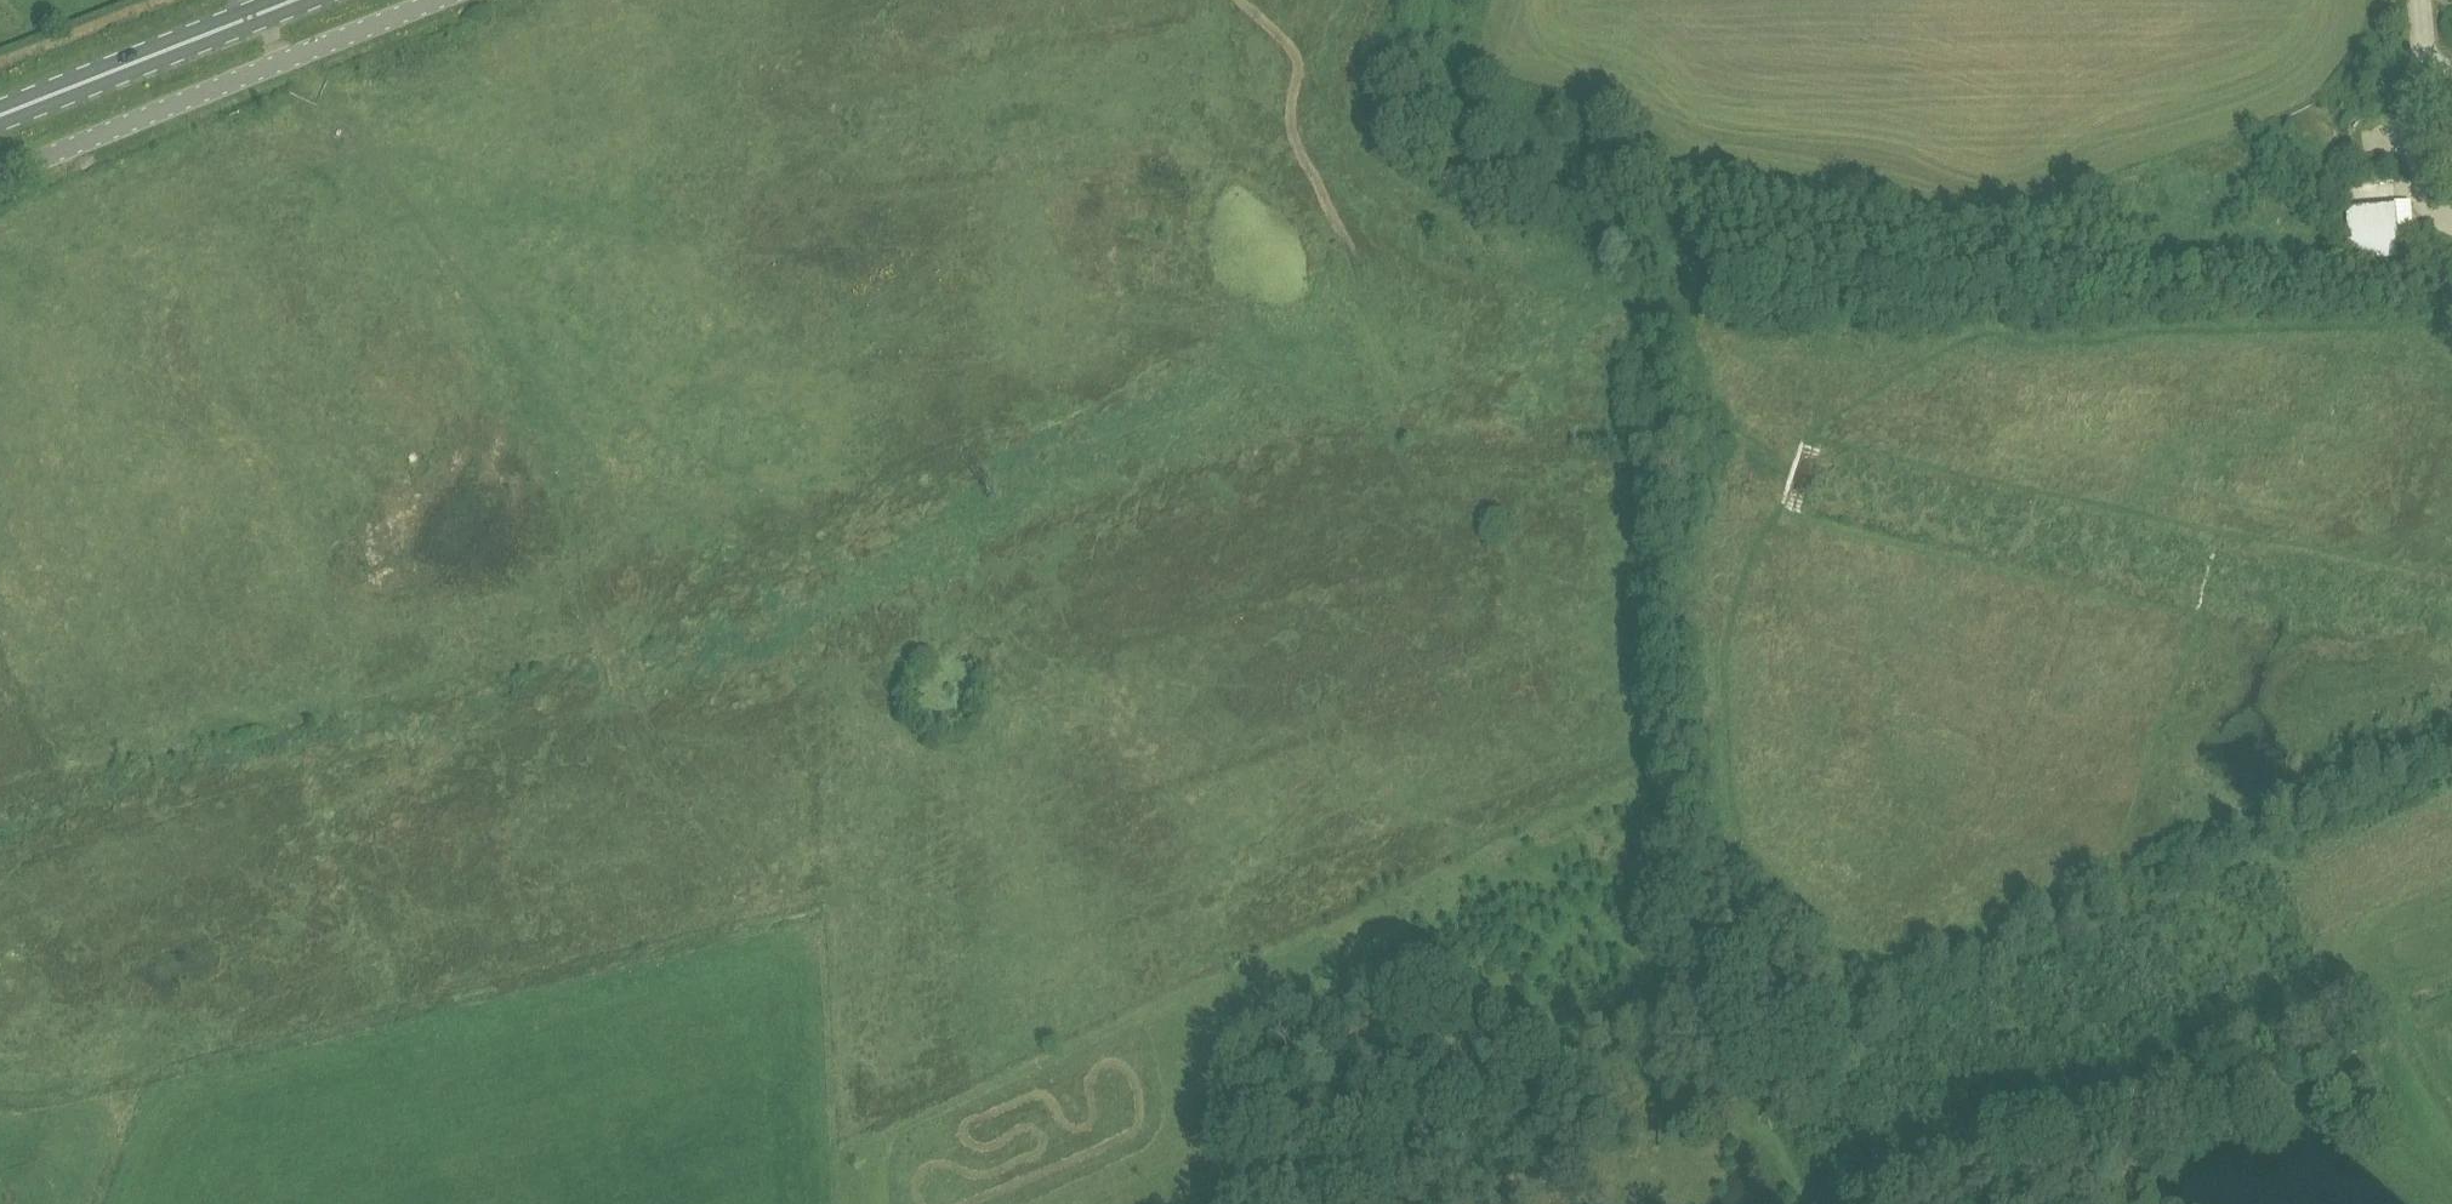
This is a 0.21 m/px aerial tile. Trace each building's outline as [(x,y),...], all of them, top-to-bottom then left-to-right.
[(2448,141),(2451,140),(2451,103),(2440,107),(2448,141)]
